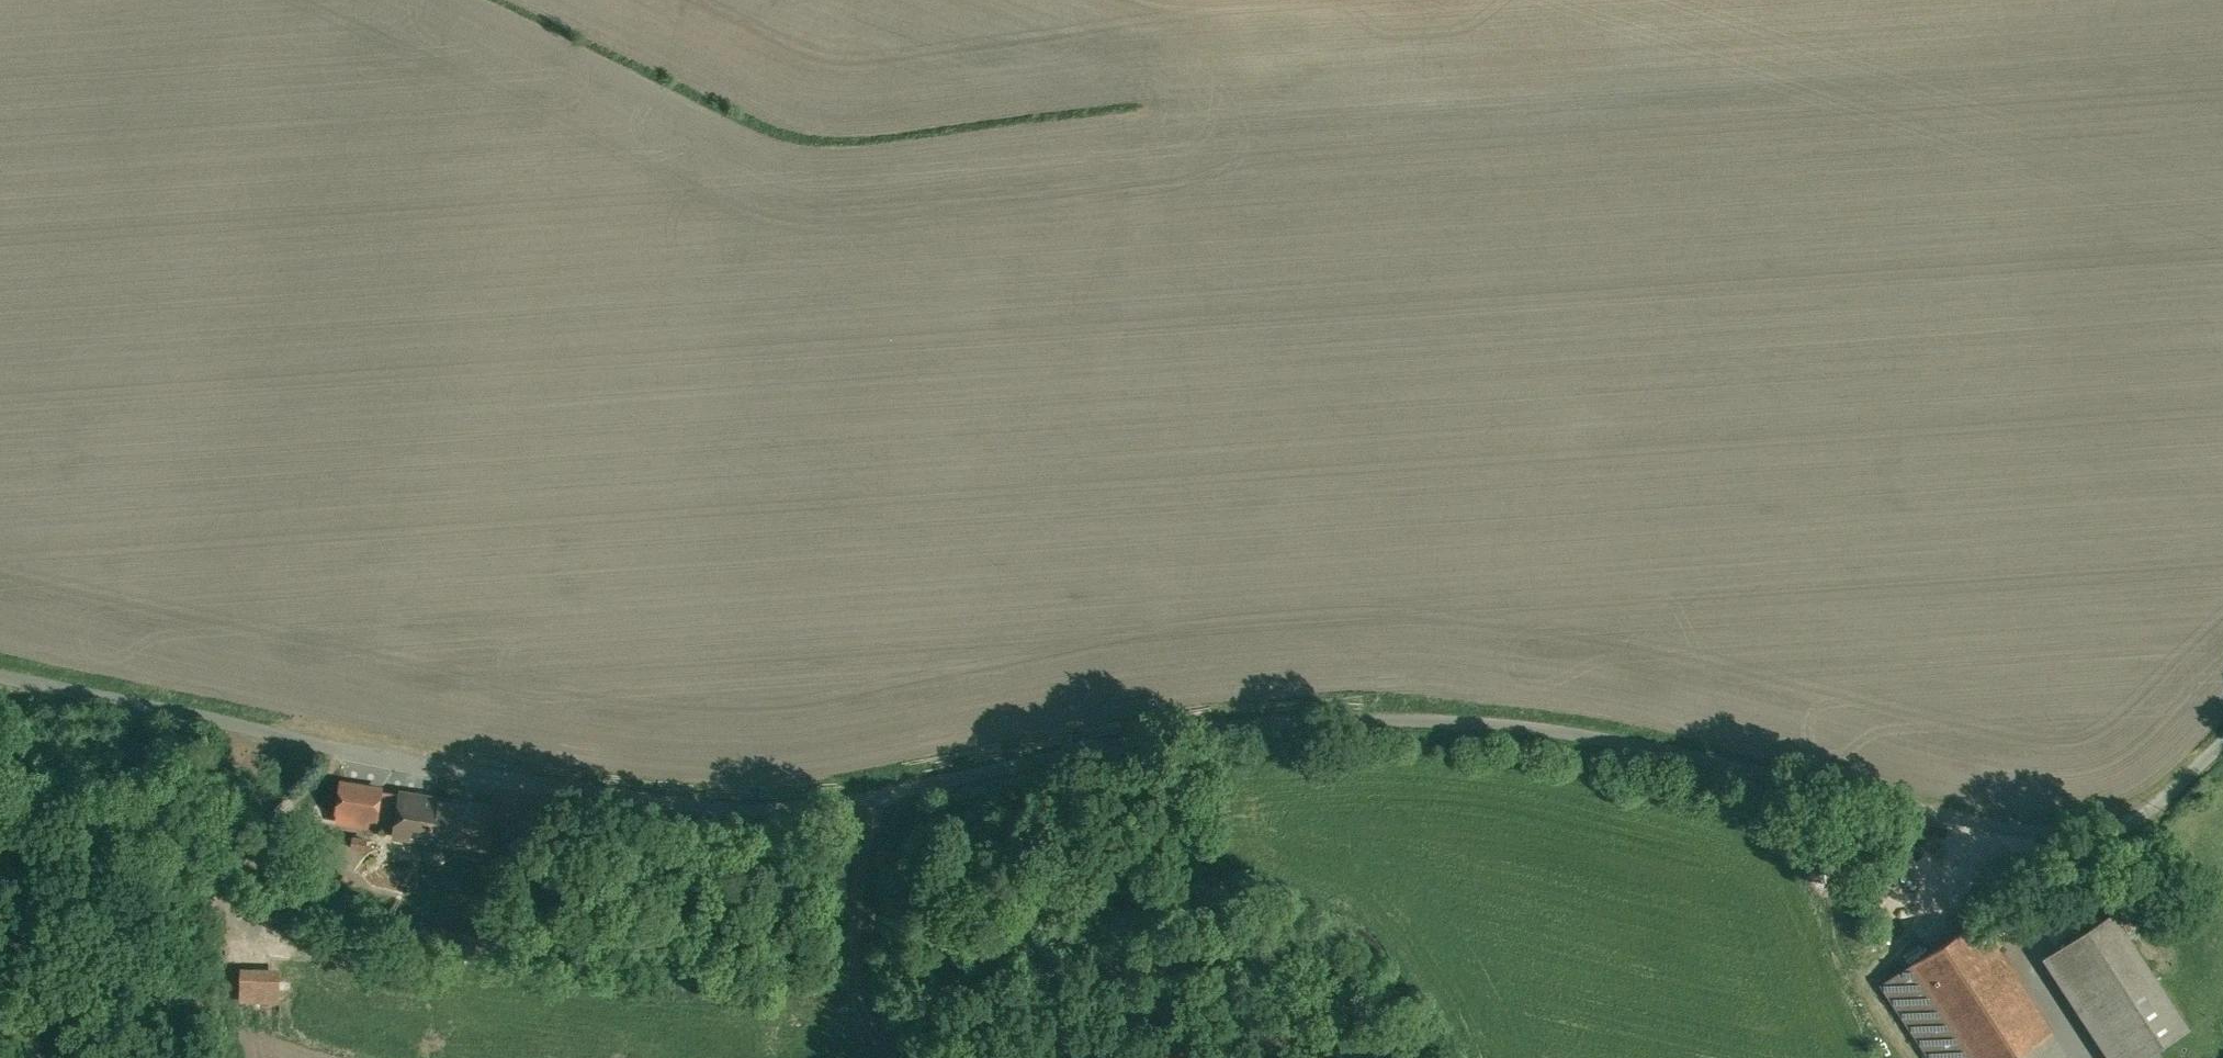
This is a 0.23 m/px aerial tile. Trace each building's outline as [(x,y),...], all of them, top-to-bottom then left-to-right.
[(402,794),(380,791),(381,788),(342,782),(337,813),(398,822),(402,794)] [(425,814),(401,810),(404,794),(402,794),(398,822),(396,836),(422,840),(425,814)] [(491,808),(433,799),(425,850),(427,856),(433,859),(439,858),(444,853),(446,843),(485,849),(491,808)] [(2033,882),(1979,919),(1997,945),(2050,909),(2050,908),(2049,908),(2033,882)] [(2112,914),(2056,952),(2126,1057),(2139,1057),(2154,1048),(2187,1026),(2112,914)] [(1882,983),(1932,1057),(2011,1057),(2038,1040),(1964,929),(1882,983)] [(234,1003),(275,1003),(274,968),(234,968),(234,1003)] [(2154,1048),(2139,1057),(2160,1057),(2154,1048)]
